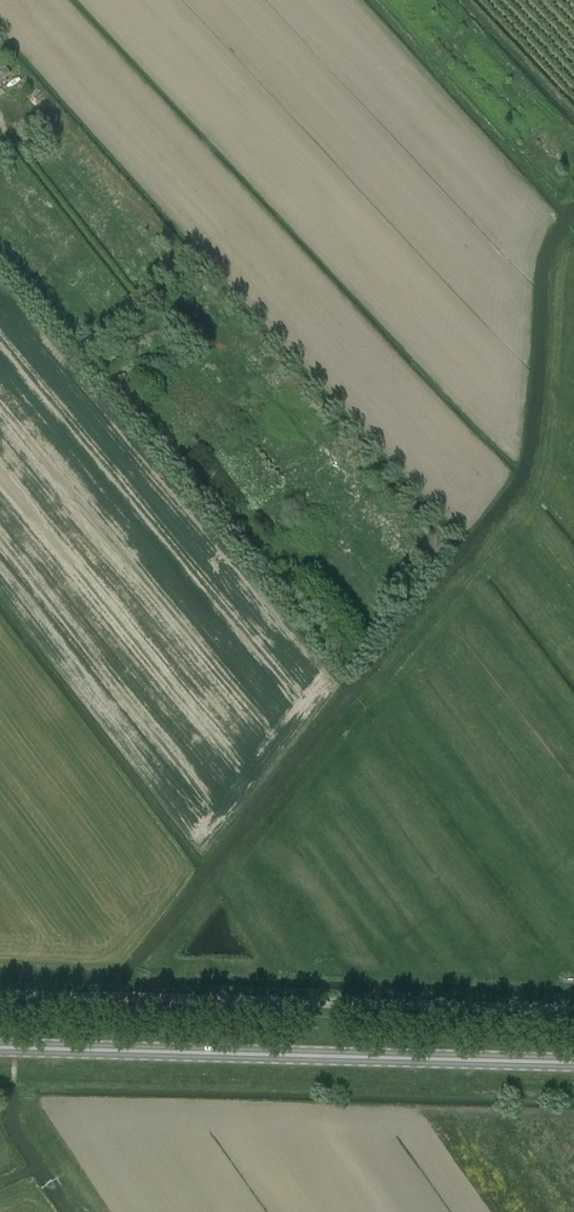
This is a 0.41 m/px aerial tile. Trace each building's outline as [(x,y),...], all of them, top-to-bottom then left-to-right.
[(11,74),(0,60),(0,83),(11,74)]
